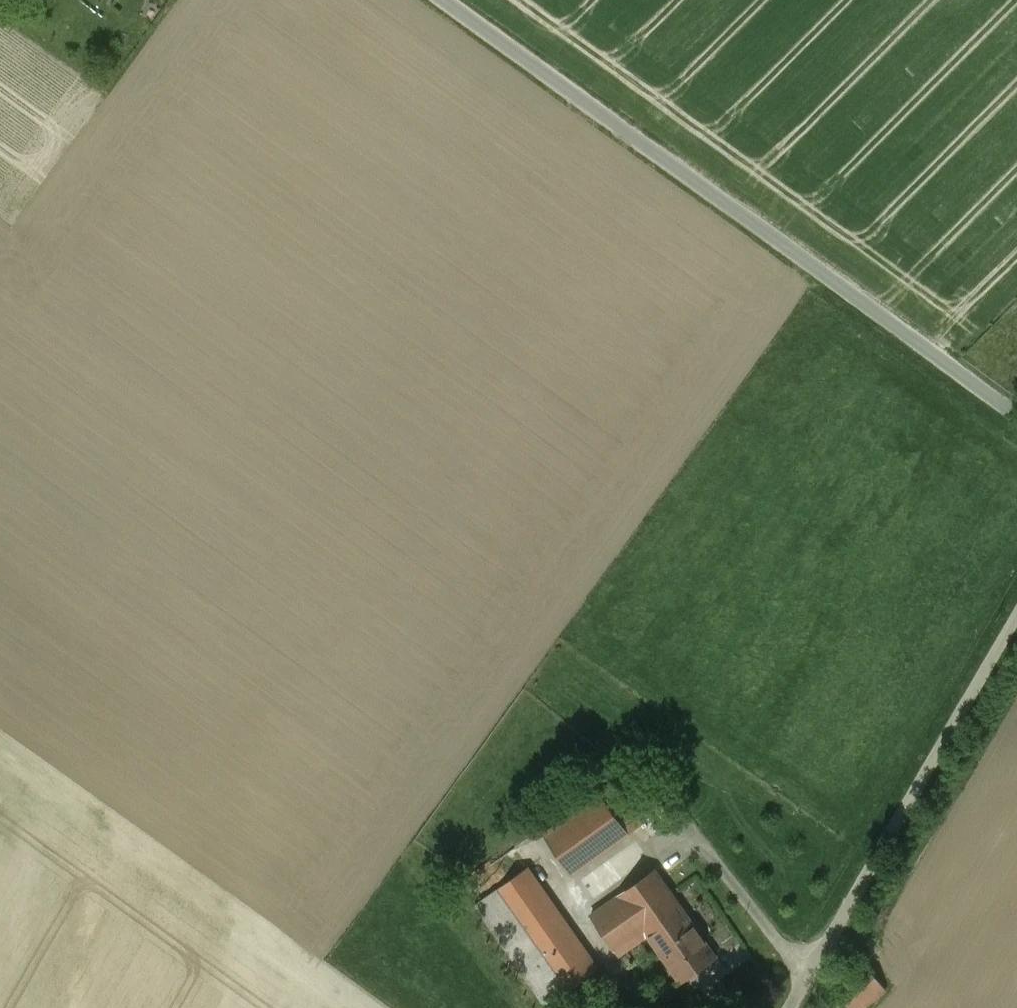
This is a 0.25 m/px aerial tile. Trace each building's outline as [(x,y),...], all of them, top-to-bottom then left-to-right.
[(545,836),(572,875),(643,824),(616,786),(545,836)] [(563,919),(528,868),(497,890),(567,991),(598,969),(563,919)] [(681,908),(655,870),(621,894),(621,896),(599,911),(591,916),(593,918),(617,953),(647,932),(654,927),(681,908)] [(547,1005),(567,991),(497,890),(476,904),(547,1005)] [(681,908),(654,927),(647,932),(682,983),(710,963),(717,959),(691,922),(681,908)] [(835,990),(850,1007),(864,1007),(887,990),(867,965),(835,990)]
